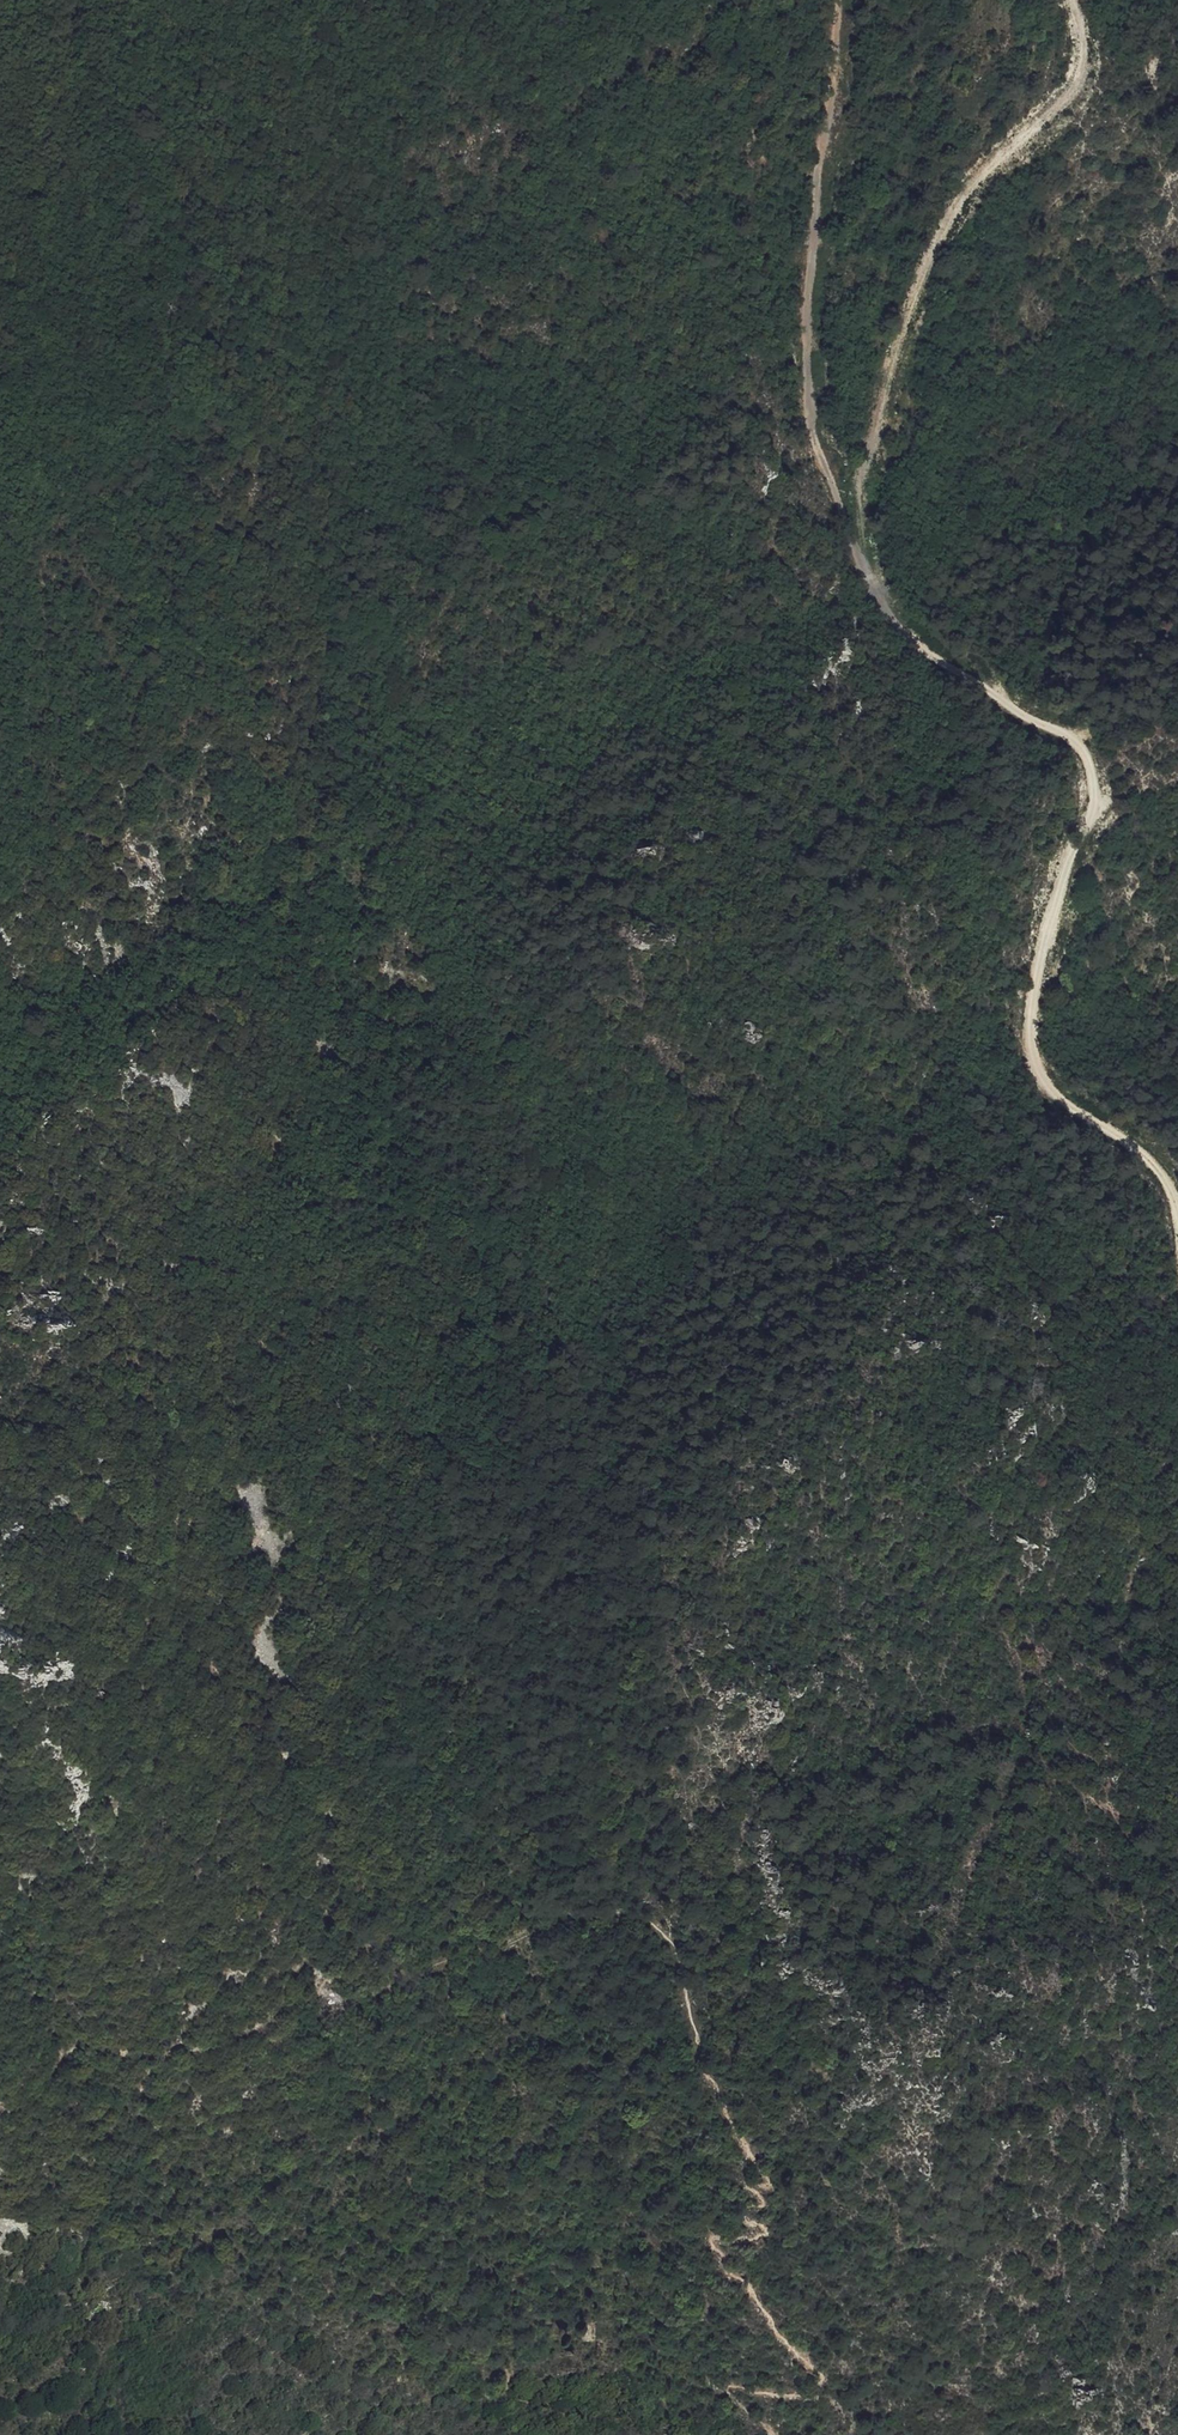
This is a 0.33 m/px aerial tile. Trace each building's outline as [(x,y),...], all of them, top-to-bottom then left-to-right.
[(588,2062),(586,2045),(569,2044),(572,2062),(588,2062)] [(578,2325),(571,2325),(569,2347),(576,2348),(578,2325)] [(583,2349),(585,2326),(578,2325),(576,2348),(583,2349)]
